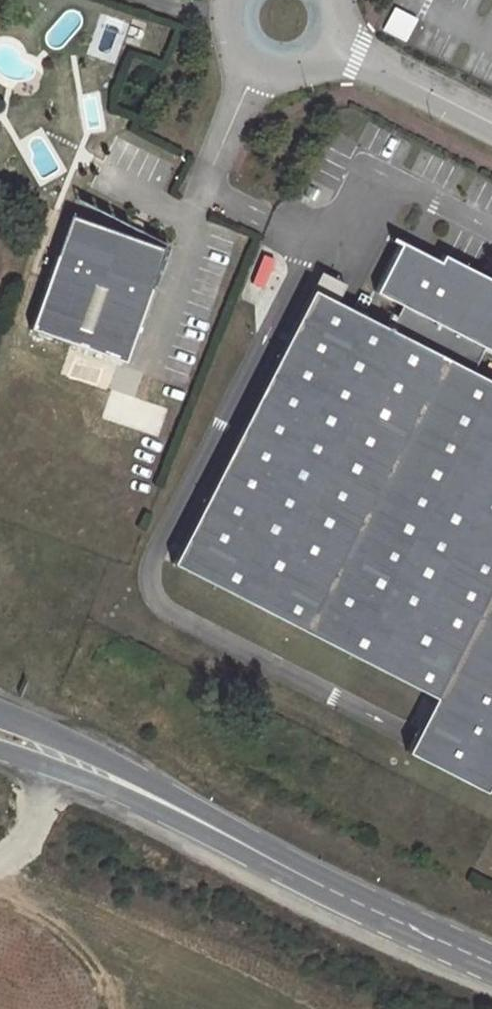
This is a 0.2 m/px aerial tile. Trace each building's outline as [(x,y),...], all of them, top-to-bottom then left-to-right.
[(418,18),(396,5),(381,32),(404,45),(418,18)] [(132,235),(70,213),(29,326),(124,360),(165,247),(141,239),(144,229),(135,226),(132,235)] [(169,563),(431,697),(404,752),(482,791),(491,772),(491,384),(468,372),(480,348),(491,354),(491,282),(438,255),(435,262),(388,238),(386,241),(395,245),(371,293),(398,306),(386,330),(308,290),(169,563)]
